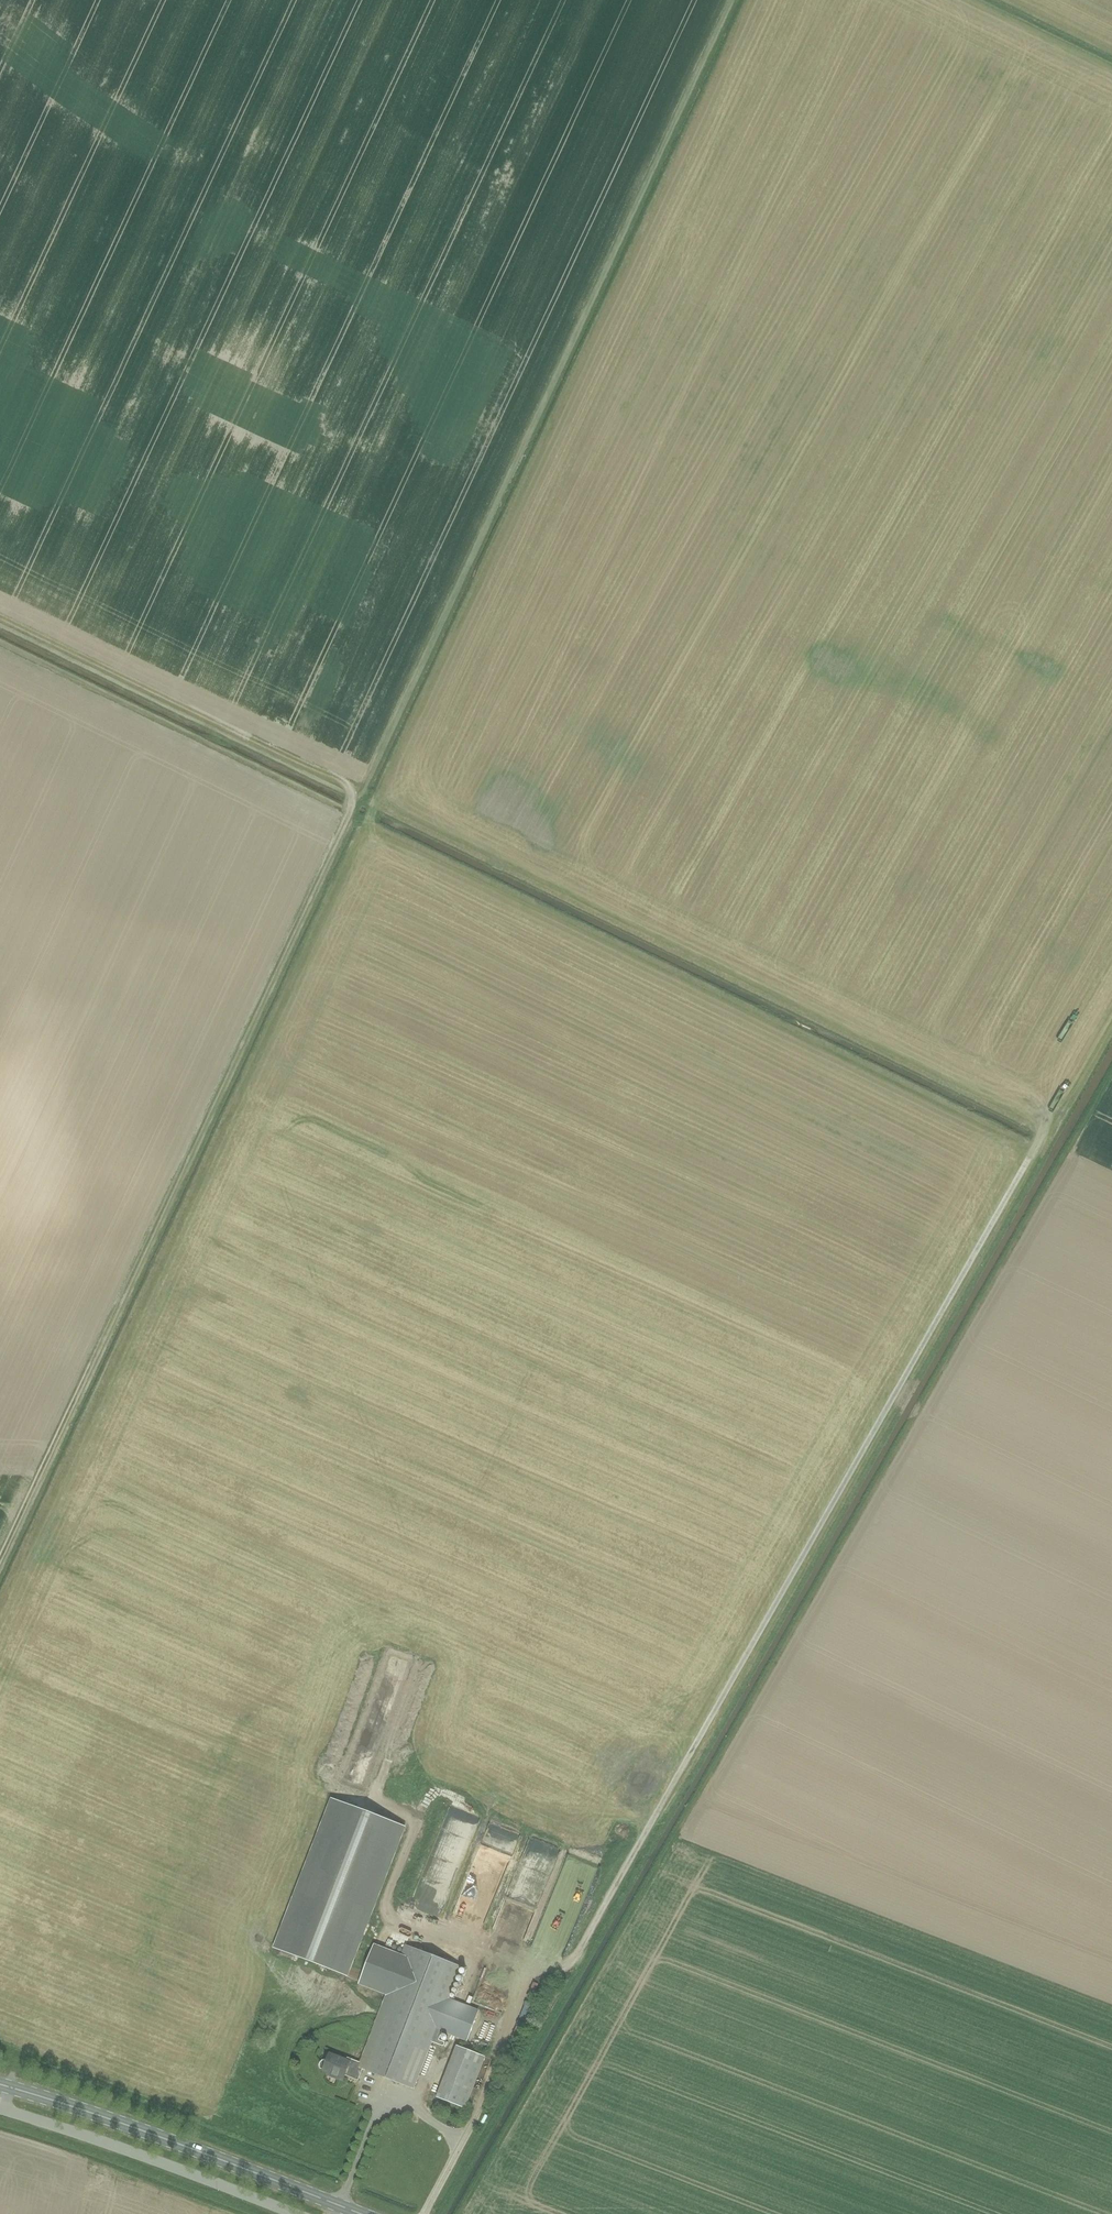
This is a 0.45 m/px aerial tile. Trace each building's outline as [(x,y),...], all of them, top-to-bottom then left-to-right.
[(349,1974),(464,1679),(394,1652),(279,1947),(349,1974)] [(490,1823),(480,1853),(474,1870),(487,1875),(484,1883),(500,1889),(520,1833),(490,1823)] [(460,1837),(455,1849),(466,1853),(471,1841),(460,1837)] [(548,1870),(555,1851),(533,1844),(528,1858),(537,1861),(536,1865),(526,1862),(523,1873),(548,1881),(551,1871),(548,1870)] [(359,1985),(387,1996),(361,2063),(347,2058),(346,2060),(332,2055),(329,2053),(326,2062),(323,2060),(321,2062),(320,2065),(320,2068),(323,2069),(323,2070),(328,2072),(327,2074),(332,2077),(343,2081),(345,2076),(358,2081),(363,2069),(413,2088),(431,2041),(444,2046),(445,2043),(439,2040),(442,2032),(467,2041),(479,2011),(448,1999),(460,1967),(407,1946),(403,1955),(374,1944),(359,1985)] [(529,2000),(525,2011),(535,2015),(539,2004),(529,2000)] [(465,2108),(485,2057),(458,2046),(438,2098),(465,2108)]
